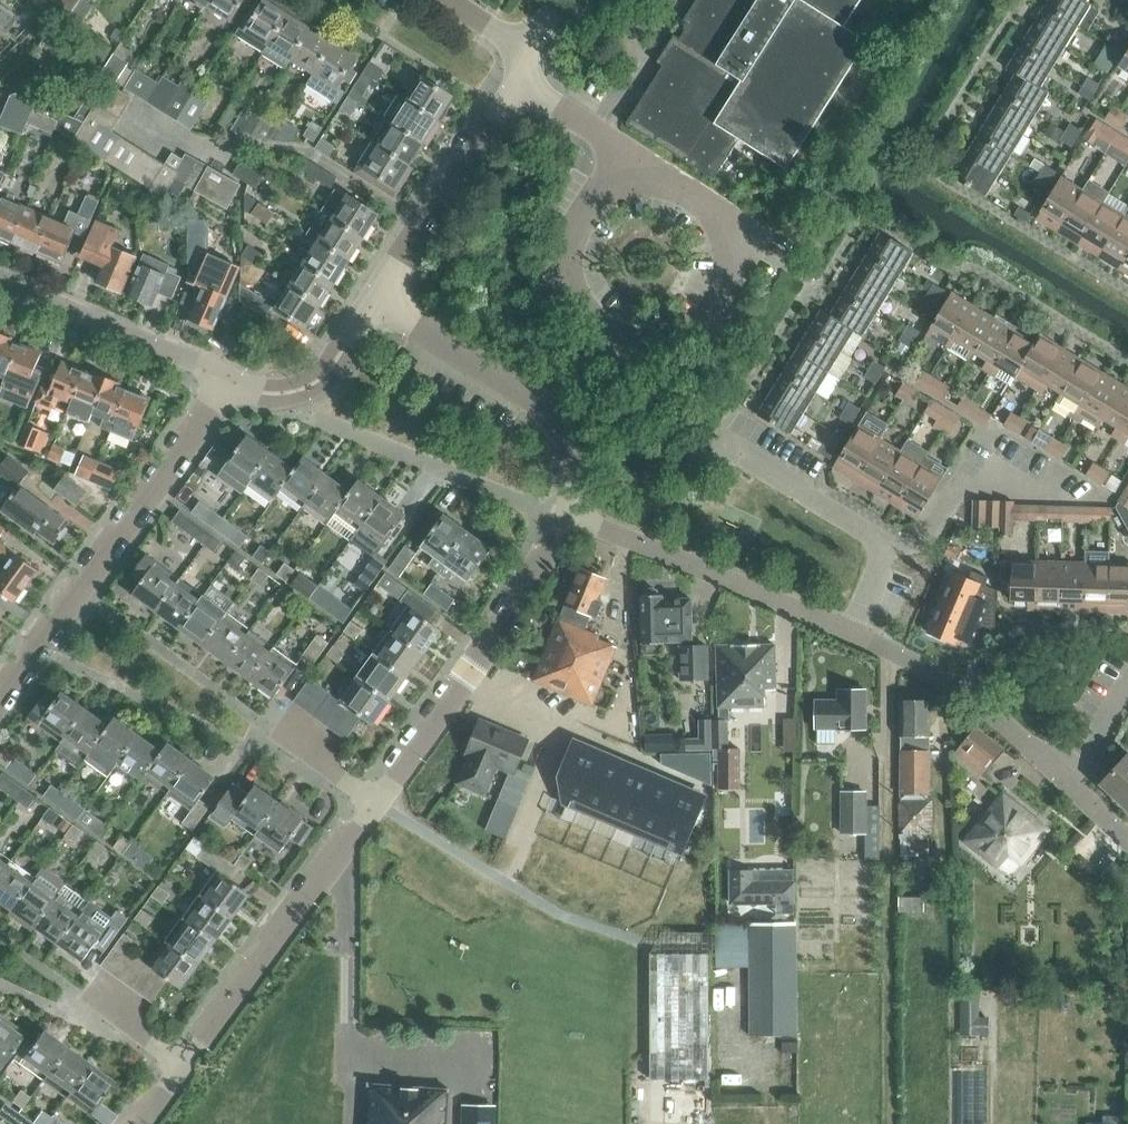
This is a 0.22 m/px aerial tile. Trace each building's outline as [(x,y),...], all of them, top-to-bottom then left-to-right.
[(60,7),(70,14),(80,0),(65,0),(60,7)] [(198,1),(195,5),(202,10),(205,5),(207,6),(211,0),(197,0),(198,1)] [(207,6),(230,21),(243,1),(246,3),(249,0),(211,0),(207,6)] [(290,11),(273,0),(258,0),(236,35),(264,53),(288,15),(287,14),(290,11)] [(879,23),(856,8),(861,0),(697,0),(689,13),(682,23),(687,27),(680,39),(674,35),(657,62),(663,66),(637,107),(627,123),(714,179),(739,140),(768,158),(786,170),(787,169),(790,165),(831,99),(876,27),(879,23)] [(1078,26),(1091,5),(1083,0),(1050,0),(1046,7),(1078,26)] [(7,32),(18,18),(0,5),(0,27),(7,32)] [(1065,47),(1078,26),(1046,7),(1033,27),(1065,47)] [(285,70),(291,60),(310,29),(308,28),(311,23),(297,14),(294,19),(288,15),(264,53),(262,55),(285,70)] [(1053,68),(1065,47),(1033,27),(1021,48),(1053,68)] [(117,28),(111,37),(118,42),(124,33),(117,28)] [(333,43),(310,29),(291,60),(313,75),(333,43)] [(1112,37),(1108,44),(1120,52),(1124,44),(1112,37)] [(103,63),(112,48),(96,38),(87,54),(103,63)] [(356,58),(333,43),(313,75),(306,85),(336,104),(345,92),(338,87),(356,58)] [(1108,44),(1095,65),(1107,73),(1120,52),(1108,44)] [(29,46),(17,56),(21,62),(34,51),(29,46)] [(1021,48),(1008,69),(1040,88),(1053,68),(1021,48)] [(1118,68),(1127,74),(1127,51),(1118,68)] [(117,82),(126,68),(129,64),(128,63),(115,55),(103,73),(117,82)] [(365,75),(378,83),(384,72),(371,64),(365,75)] [(136,67),(133,72),(124,86),(123,87),(146,101),(159,82),(136,67)] [(1049,94),(1040,88),(1008,69),(1007,70),(1017,76),(1005,95),(1037,115),(1049,94)] [(146,101),(162,112),(182,82),(166,71),(159,82),(146,101)] [(373,91),(378,83),(365,75),(359,83),(373,91)] [(406,101),(438,121),(440,123),(444,120),(447,116),(448,110),(446,109),(452,98),(421,78),(406,101)] [(1088,78),(1083,86),(1094,93),(1099,85),(1088,78)] [(162,112),(177,121),(196,91),(182,82),(162,112)] [(101,93),(127,109),(133,99),(107,83),(101,93)] [(1083,86),(1078,94),(1090,101),(1094,93),(1083,86)] [(55,132),(73,139),(94,105),(100,94),(95,90),(76,119),(63,113),(55,132)] [(196,91),(177,121),(191,130),(210,100),(196,91)] [(94,105),(119,121),(127,109),(101,93),(100,94),(94,105)] [(29,124),(27,123),(32,111),(33,111),(36,102),(18,95),(12,97),(0,125),(24,134),(28,124),(29,124)] [(1005,95),(992,116),(1024,136),(1037,115),(1005,95)] [(350,96),(340,112),(350,118),(360,102),(350,96)] [(391,124),(423,144),(438,121),(406,101),(393,121),(391,124)] [(54,134),(55,132),(63,113),(36,102),(33,111),(32,111),(27,123),(29,124),(54,134)] [(94,105),(73,139),(72,140),(85,148),(100,125),(112,132),(119,121),(94,105)] [(1112,125),(1121,111),(1113,106),(1104,120),(1112,125)] [(242,137),(257,113),(248,108),(230,136),(242,137)] [(1121,111),(1112,125),(1120,130),(1127,117),(1127,115),(1121,111)] [(281,128),(257,113),(242,137),(273,141),(281,128)] [(1011,156),(1024,136),(992,116),(979,137),(1011,156)] [(373,143),(409,166),(423,144),(391,124),(393,121),(387,118),(371,142),(373,143)] [(1096,137),(1110,146),(1118,133),(1096,120),(1084,139),(1092,144),(1096,137)] [(315,143),(323,129),(314,123),(306,137),(315,143)] [(1052,124),(1045,134),(1057,141),(1064,131),(1052,124)] [(1070,124),(1065,132),(1077,139),(1081,131),(1070,124)] [(100,125),(85,148),(108,162),(122,139),(112,132),(100,125)] [(281,130),(275,139),(278,141),(294,142),(296,139),(281,130)] [(1065,132),(1060,140),(1072,147),(1077,139),(1065,132)] [(1118,133),(1110,146),(1127,157),(1127,139),(1118,133)] [(999,177),(1011,156),(979,137),(967,157),(999,177)] [(118,169),(133,145),(122,139),(108,162),(118,169)] [(317,150),(330,157),(336,148),(323,140),(317,150)] [(407,177),(403,175),(409,166),(373,143),(354,174),(393,199),(407,177)] [(133,145),(118,169),(128,175),(143,152),(133,145)] [(143,152),(128,175),(139,181),(153,158),(143,152)] [(172,179),(173,179),(183,185),(197,160),(185,154),(181,161),(172,179)] [(172,179),(181,161),(172,155),(165,166),(151,189),(164,197),(173,179),(172,179)] [(967,157),(967,158),(954,179),(986,198),(999,177),(967,157)] [(153,158),(139,181),(151,189),(165,166),(153,158)] [(197,160),(183,185),(196,191),(209,167),(197,160)] [(1040,173),(1045,165),(1035,160),(1026,175),(1035,181),(1040,173)] [(256,189),(265,175),(242,161),(233,175),(256,189)] [(330,190),(337,179),(310,161),(303,172),(330,190)] [(1045,165),(1040,173),(1052,180),(1056,172),(1045,165)] [(209,167),(196,191),(196,192),(228,209),(241,184),(209,166),(209,167)] [(1035,181),(1046,188),(1052,180),(1040,173),(1035,181)] [(1060,179),(1035,220),(1057,233),(1082,192),(1060,179)] [(1089,180),(1082,192),(1057,233),(1078,246),(1103,204),(1110,193),(1089,180)] [(332,218),(331,218),(363,239),(378,216),(346,195),(345,196),(335,190),(321,211),(332,218)] [(9,243),(12,245),(26,209),(13,204),(16,197),(9,194),(6,201),(1,199),(0,202),(0,242),(8,245),(9,243)] [(254,214),(260,203),(247,195),(247,210),(254,214)] [(1027,195),(1022,203),(1028,207),(1033,199),(1027,195)] [(49,262),(50,260),(62,265),(75,233),(85,237),(100,203),(88,198),(80,216),(72,212),(66,226),(51,219),(36,255),(38,256),(38,257),(49,262)] [(1098,258),(1123,217),(1103,204),(1078,246),(1098,258)] [(1014,215),(1026,222),(1030,214),(1019,207),(1014,215)] [(51,219),(26,209),(12,245),(23,249),(22,251),(32,255),(32,253),(36,255),(51,219)] [(1098,258),(1119,271),(1127,257),(1127,210),(1123,217),(1098,258)] [(317,241),(349,261),(363,239),(331,218),(324,229),(314,223),(306,234),(317,241)] [(97,281),(125,293),(140,259),(113,248),(120,230),(96,220),(81,254),(105,265),(97,281)] [(869,255),(902,275),(915,254),(882,233),(869,255)] [(334,283),(349,261),(317,241),(310,252),(301,247),(294,258),(303,263),(334,283)] [(245,256),(257,264),(263,253),(251,246),(245,256)] [(195,267),(190,281),(202,287),(195,302),(196,303),(190,318),(197,321),(195,326),(208,331),(210,327),(211,327),(213,328),(227,296),(227,295),(239,267),(206,252),(202,250),(195,267)] [(142,266),(129,295),(154,307),(159,296),(175,303),(185,279),(170,272),(172,266),(147,255),(142,266)] [(889,296),(902,275),(869,255),(856,276),(889,296)] [(1119,271),(1127,276),(1127,257),(1119,271)] [(288,286),(288,285),(320,306),(334,283),(303,263),(295,275),(287,269),(280,281),(288,286)] [(876,317),(889,296),(856,276),(843,297),(876,317)] [(934,284),(929,292),(940,299),(945,291),(934,284)] [(305,329),(320,306),(288,285),(288,286),(274,308),(305,329)] [(238,302),(263,318),(270,307),(238,286),(238,302)] [(940,299),(929,292),(924,300),(935,307),(940,299)] [(931,328),(927,336),(941,345),(948,349),(974,307),(952,294),(931,328)] [(864,338),(876,317),(843,297),(831,317),(823,312),(822,313),(864,338)] [(974,307),(948,349),(954,353),(968,361),(972,353),(974,354),(995,320),(974,307)] [(810,334),(843,354),(854,335),(862,340),(864,338),(822,313),(810,334)] [(927,318),(919,314),(916,319),(924,323),(927,318)] [(995,320),(974,354),(987,362),(982,370),(990,375),(1015,333),(1018,329),(997,316),(995,320)] [(909,325),(904,333),(915,340),(920,332),(909,325)] [(915,340),(904,333),(899,341),(910,348),(915,340)] [(1015,333),(990,375),(997,379),(1011,387),(1015,379),(1041,337),(1040,337),(1035,345),(1015,333)] [(830,375),(843,354),(810,334),(797,354),(830,375)] [(0,335),(0,386),(2,387),(20,345),(11,341),(12,340),(0,335)] [(1041,337),(1015,379),(1016,380),(1031,387),(1037,391),(1062,350),(1041,337)] [(31,382),(42,354),(20,345),(2,387),(5,388),(25,397),(31,399),(37,385),(31,382)] [(884,350),(880,357),(883,358),(883,359),(888,362),(892,355),(887,352),(884,350)] [(1062,350),(1037,391),(1044,395),(1048,387),(1063,395),(1083,363),(1062,350)] [(797,354),(784,375),(817,396),(830,375),(797,354)] [(874,361),(869,369),(881,376),(886,368),(874,361)] [(36,401),(56,408),(59,401),(70,405),(84,371),(62,362),(50,391),(42,388),(36,401)] [(1063,395),(1058,404),(1070,411),(1067,415),(1073,419),(1076,415),(1078,417),(1103,375),(1083,363),(1063,395)] [(881,376),(869,369),(864,377),(876,384),(881,376)] [(914,384),(924,390),(932,376),(922,370),(914,384)] [(84,371),(70,405),(66,413),(77,418),(81,410),(91,414),(106,378),(95,374),(94,376),(84,371)] [(805,417),(817,396),(784,375),(771,396),(805,417)] [(1076,415),(1073,419),(1079,423),(1082,419),(1099,429),(1105,421),(1124,388),(1103,375),(1078,417),(1076,415)] [(939,380),(932,376),(924,390),(931,394),(939,380)] [(121,385),(106,378),(91,414),(104,419),(101,427),(110,431),(127,389),(121,386),(121,385)] [(903,406),(914,388),(903,382),(896,395),(903,400),(901,404),(903,406)] [(920,392),(914,388),(903,406),(910,409),(920,392)] [(1105,421),(1118,429),(1113,437),(1120,442),(1127,429),(1127,390),(1124,388),(1105,421)] [(150,398),(127,389),(110,431),(112,432),(115,424),(126,428),(123,436),(133,441),(150,398)] [(965,415),(973,401),(963,395),(955,409),(965,415)] [(791,438),(805,417),(771,396),(758,418),(791,438)] [(933,401),(926,413),(938,421),(935,427),(943,432),(954,414),(933,401)] [(965,415),(972,419),(987,428),(992,419),(977,411),(980,405),(973,401),(965,415)] [(849,402),(844,410),(856,417),(861,409),(849,402)] [(856,417),(844,410),(840,418),(851,425),(856,417)] [(1003,426),(1012,432),(1020,418),(1011,412),(1003,426)] [(836,469),(857,482),(882,441),(890,428),(866,413),(858,426),(861,428),(838,464),(836,469)] [(961,418),(954,414),(943,432),(950,436),(961,418)] [(1020,418),(1012,432),(1019,436),(1027,422),(1020,418)] [(42,454),(51,434),(26,424),(17,445),(42,454)] [(243,490),(248,484),(272,452),(247,434),(224,467),(219,473),(243,490)] [(813,437),(808,445),(818,452),(823,443),(813,437)] [(1044,451),(1054,457),(1062,443),(1052,437),(1044,451)] [(882,441),(857,482),(877,494),(902,454),(882,441)] [(823,443),(818,452),(830,459),(835,451),(823,443)] [(902,454),(877,494),(898,507),(922,467),(925,462),(927,458),(929,455),(909,443),(902,454)] [(1062,443),(1054,457),(1060,461),(1068,447),(1062,443)] [(60,463),(66,449),(54,444),(48,458),(60,463)] [(295,468),(272,452),(248,484),(272,502),(280,490),(303,458),(302,458),(295,468)] [(99,461),(84,455),(75,475),(90,481),(99,461)] [(0,468),(0,474),(18,487),(0,511),(16,523),(33,536),(36,532),(54,546),(71,522),(21,485),(29,474),(8,458),(0,468)] [(280,490),(303,507),(326,475),(303,458),(280,490)] [(898,507),(919,520),(944,480),(942,479),(947,471),(927,458),(925,462),(922,467),(898,507)] [(99,461),(90,481),(111,490),(119,470),(99,461)] [(1093,462),(1085,476),(1095,482),(1104,469),(1093,462)] [(1109,472),(1104,469),(1095,482),(1101,486),(1109,472)] [(349,491),(326,475),(303,507),(327,525),(336,513),(358,481),(357,480),(349,491)] [(78,506),(87,492),(67,478),(57,491),(78,506)] [(336,513),(359,530),(382,498),(358,481),(336,513)] [(359,530),(351,540),(374,556),(377,552),(378,553),(405,515),(382,498),(359,530)] [(988,500),(973,500),(972,527),(987,527),(988,500)] [(987,527),(999,528),(1000,528),(1001,501),(988,500),(987,527)] [(200,501),(191,512),(215,529),(223,518),(200,501)] [(1014,505),(1014,501),(1001,501),(1000,528),(999,528),(999,535),(1013,535),(1013,521),(1014,505)] [(1118,508),(1127,527),(1127,508),(1121,504),(1120,505),(1119,508),(1118,508)] [(1014,505),(1014,521),(1038,521),(1045,521),(1047,521),(1048,506),(1014,505)] [(1061,522),(1088,523),(1088,507),(1062,506),(1061,522)] [(203,545),(212,533),(180,510),(171,522),(203,545)] [(444,515),(421,547),(435,557),(429,565),(439,572),(468,532),(444,515)] [(239,548),(248,536),(238,529),(230,540),(239,548)] [(492,549),(468,532),(439,572),(448,579),(454,571),(468,582),(492,549)] [(222,541),(212,533),(203,545),(214,553),(222,541)] [(9,565),(0,578),(0,594),(14,604),(37,572),(0,544),(0,558),(9,565)] [(262,565),(271,553),(261,545),(252,557),(262,565)] [(417,553),(406,545),(389,569),(400,577),(417,553)] [(949,547),(939,572),(945,575),(952,557),(954,558),(957,549),(949,546),(949,547)] [(1085,611),(1107,612),(1108,612),(1110,565),(1111,551),(1087,550),(1087,564),(1085,611)] [(237,570),(246,558),(236,551),(227,563),(237,570)] [(365,594),(389,561),(378,553),(377,552),(374,556),(353,585),(365,594)] [(155,561),(146,554),(130,576),(139,583),(132,593),(155,610),(180,577),(156,560),(155,561)] [(1030,601),(1029,610),(1037,610),(1038,562),(1013,561),(1013,563),(1001,562),(1001,581),(1012,581),(1011,601),(1030,601)] [(1037,610),(1055,610),(1060,610),(1062,563),(1038,562),(1037,610)] [(286,582),(287,581),(295,570),(285,563),(276,575),(286,582)] [(1060,610),(1081,611),(1085,611),(1087,564),(1062,563),(1060,610)] [(1110,565),(1108,612),(1127,612),(1127,565),(1110,565)] [(261,587),(269,575),(259,568),(251,580),(261,587)] [(565,603),(566,604),(560,618),(559,618),(549,641),(541,660),(533,680),(562,692),(592,705),(600,685),(609,666),(617,646),(599,638),(600,636),(589,631),(585,629),(592,615),(596,616),(602,602),(599,601),(607,580),(579,569),(565,603)] [(943,597),(929,631),(932,632),(933,636),(940,639),(944,637),(946,638),(955,642),(957,638),(973,644),(982,624),(995,630),(996,589),(985,585),(988,577),(972,570),(968,579),(953,573),(951,576),(948,575),(939,596),(943,597)] [(438,610),(386,572),(378,584),(407,605),(390,629),(423,653),(441,629),(430,621),(438,610)] [(301,575),(293,587),(299,591),(309,599),(318,587),(301,575)] [(204,594),(180,577),(155,610),(179,628),(204,594)] [(424,595),(447,611),(455,600),(432,583),(424,595)] [(284,604),(293,592),(283,585),(274,597),(284,604)] [(644,597),(641,597),(643,643),(645,643),(679,642),(680,679),(710,678),(709,645),(694,646),(692,599),(663,600),(663,596),(661,596),(658,592),(654,590),(652,590),(650,590),(646,593),(644,597)] [(203,645),(227,611),(204,594),(179,628),(203,645)] [(203,645),(226,662),(251,629),(227,611),(203,645)] [(355,640),(363,630),(351,621),(343,632),(355,640)] [(274,646),(251,629),(226,662),(250,680),(274,646)] [(406,676),(423,653),(390,629),(373,653),(406,676)] [(312,666),(329,643),(318,635),(301,658),(312,666)] [(775,644),(717,645),(718,706),(719,706),(719,719),(727,719),(730,719),(730,706),(764,705),(764,689),(776,689),(775,644)] [(338,664),(346,653),(334,645),(326,655),(338,664)] [(274,646),(250,680),(274,697),(299,664),(274,646)] [(389,700),(406,676),(373,653),(356,676),(389,700)] [(373,724),(389,700),(356,676),(340,699),(341,700),(352,708),(362,716),(373,724)] [(293,701),(303,709),(320,685),(310,678),(293,701)] [(330,693),(320,685),(303,709),(313,716),(330,693)] [(816,700),(816,728),(866,729),(867,690),(839,689),(839,700),(816,700)] [(28,717),(61,741),(86,708),(62,691),(55,701),(45,694),(28,717)] [(341,700),(340,699),(330,693),(313,716),(324,724),(341,700)] [(324,724),(335,732),(352,708),(341,700),(324,724)] [(901,701),(901,795),(930,795),(930,702),(901,701)] [(109,725),(86,708),(61,741),(62,742),(56,751),(79,768),(86,759),(85,758),(115,717),(109,725)] [(362,716),(352,708),(335,732),(345,739),(362,716)] [(115,717),(85,758),(86,759),(108,777),(115,768),(114,767),(139,734),(115,717)] [(783,734),(797,734),(797,718),(783,718),(783,734)] [(719,719),(714,719),(714,749),(719,749),(727,749),(727,719),(719,719)] [(516,768),(527,740),(480,721),(467,753),(471,754),(459,782),(484,792),(497,760),(512,766),(516,768)] [(985,777),(1006,750),(977,727),(956,754),(985,777)] [(647,734),(647,751),(678,750),(678,733),(647,734)] [(114,767),(115,768),(138,784),(168,743),(167,742),(161,750),(139,734),(114,767)] [(576,742),(562,775),(566,801),(682,851),(705,797),(576,742)] [(191,760),(168,743),(138,784),(139,785),(144,777),(167,794),(191,760)] [(727,749),(719,749),(719,789),(740,789),(740,748),(727,749)] [(711,752),(661,753),(661,764),(712,785),(711,752)] [(1117,796),(1127,806),(1127,754),(1100,783),(1115,798),(1117,796)] [(6,769),(29,786),(37,774),(14,757),(6,769)] [(215,777),(191,760),(167,794),(190,810),(181,823),(191,831),(208,807),(198,800),(215,777)] [(512,766),(498,799),(518,807),(531,774),(522,770),(516,768),(512,766)] [(19,802),(27,790),(3,773),(0,776),(0,788),(19,802)] [(234,782),(209,816),(225,828),(232,818),(256,835),(279,803),(255,785),(249,793),(234,782)] [(44,796),(53,803),(62,792),(52,785),(44,796)] [(36,797),(27,790),(19,802),(28,809),(36,797)] [(85,809),(62,792),(53,803),(77,820),(85,809)] [(866,793),(842,792),(842,833),(866,833),(866,793)] [(963,842),(997,870),(1009,856),(1020,865),(1048,830),(1001,792),(963,842)] [(901,833),(929,833),(928,800),(901,800),(901,833)] [(279,803),(256,835),(280,852),(290,838),(293,840),(300,846),(313,827),(306,822),(282,805),(279,803)] [(52,826),(60,814),(50,807),(42,818),(52,826)] [(109,826),(85,809),(77,820),(100,837),(109,826)] [(67,833),(73,824),(64,817),(58,826),(67,833)] [(74,824),(65,835),(75,843),(84,831),(74,824)] [(124,854),(132,843),(122,835),(114,847),(124,854)] [(879,838),(866,838),(866,858),(879,858),(879,838)] [(928,856),(928,839),(899,840),(899,847),(900,847),(900,857),(928,856)] [(99,860),(107,848),(97,841),(89,852),(99,860)] [(233,882),(241,870),(236,865),(206,844),(196,859),(217,874),(201,895),(234,919),(251,895),(233,882)] [(11,863),(13,860),(0,851),(0,878),(11,863)] [(245,853),(236,865),(241,870),(245,873),(255,860),(245,853)] [(0,878),(0,900),(11,909),(12,909),(43,867),(42,867),(35,876),(13,860),(11,863),(0,878)] [(120,860),(114,870),(121,874),(127,865),(120,860)] [(11,909),(9,912),(33,929),(35,926),(59,893),(66,884),(63,882),(64,880),(46,867),(45,869),(43,867),(12,909),(11,909)] [(751,869),(730,869),(730,902),(776,901),(776,913),(793,913),(793,901),(794,901),(794,880),(751,881),(751,869)] [(163,904),(170,894),(159,886),(151,895),(163,904)] [(59,893),(35,926),(61,944),(82,914),(91,901),(90,900),(76,890),(69,900),(59,893)] [(234,919),(201,895),(183,920),(216,943),(234,919)] [(898,897),(898,910),(923,911),(923,897),(903,897),(898,897)] [(91,901),(61,944),(84,961),(96,944),(105,951),(109,946),(125,923),(128,918),(118,911),(113,917),(91,901)] [(146,927),(153,918),(142,909),(134,919),(146,927)] [(198,967),(216,943),(183,920),(166,944),(198,967)] [(751,922),(714,923),(715,965),(751,964),(753,1035),(797,1034),(794,923),(751,922)] [(124,935),(119,942),(131,950),(136,944),(124,935)] [(113,976),(131,950),(119,942),(101,967),(113,976)] [(181,992),(198,967),(166,944),(151,964),(148,968),(149,969),(159,976),(170,984),(181,992)] [(113,976),(123,983),(141,957),(131,950),(113,976)] [(709,954),(651,954),(651,1044),(651,1075),(665,1075),(709,1075),(709,954)] [(123,983),(133,990),(149,969),(148,968),(151,964),(141,957),(123,983)] [(133,990),(144,998),(159,976),(149,969),(133,990)] [(154,1006),(170,984),(159,976),(144,998),(154,1006)] [(980,995),(962,995),(962,1034),(988,1034),(988,1016),(980,1016),(980,995)] [(22,1038),(0,1022),(0,1068),(22,1038)] [(25,1040),(12,1059),(42,1080),(65,1048),(42,1031),(32,1045),(25,1040)] [(797,1052),(797,1041),(781,1041),(781,1052),(797,1052)] [(88,1065),(65,1048),(42,1080),(65,1097),(88,1065)] [(88,1065),(65,1097),(89,1114),(112,1082),(88,1065)] [(365,1123),(447,1123),(450,1089),(368,1083),(365,1123)] [(21,1109),(29,1097),(19,1090),(11,1101),(21,1109)] [(32,1123),(4,1102),(0,1108),(0,1117),(10,1123),(34,1123),(32,1123)] [(463,1123),(494,1123),(494,1105),(463,1104),(463,1123)] [(32,1123),(34,1123),(46,1123),(50,1117),(41,1110),(32,1123)] [(1101,1123),(1125,1123),(1126,1115),(1102,1114),(1101,1122),(1101,1123)] [(50,1117),(46,1123),(64,1123),(51,1115),(50,1117)]
